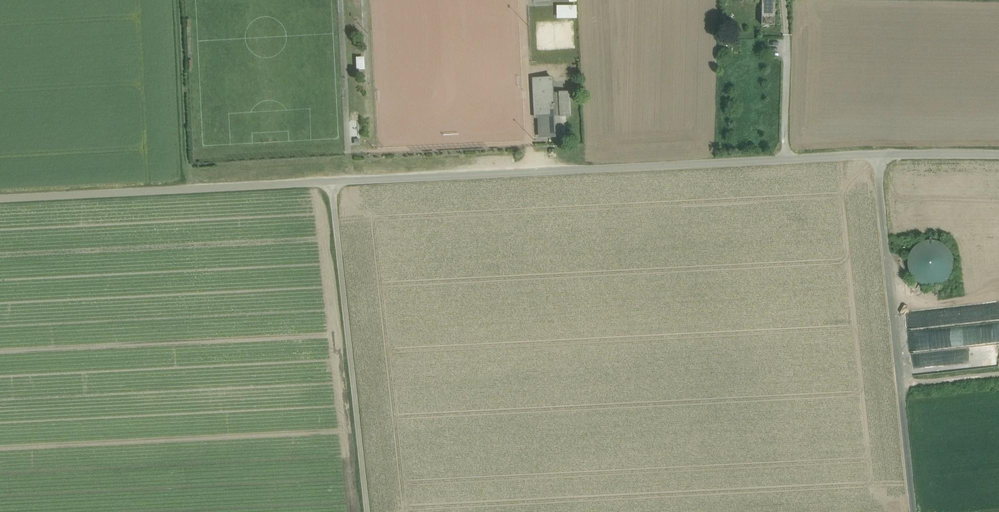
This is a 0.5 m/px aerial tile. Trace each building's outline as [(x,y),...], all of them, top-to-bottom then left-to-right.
[(761,24),(773,25),(774,0),(762,0),(761,24)] [(577,18),(577,4),(558,5),(558,18),(577,18)] [(366,69),(365,56),(357,57),(358,69),(366,69)] [(552,78),(532,79),(534,117),(540,117),(541,137),(555,136),(553,113),(559,113),(560,116),(570,116),(569,92),(558,92),(559,96),(553,96),(552,78)] [(961,276),(947,237),(910,250),(923,289),(961,276)]
